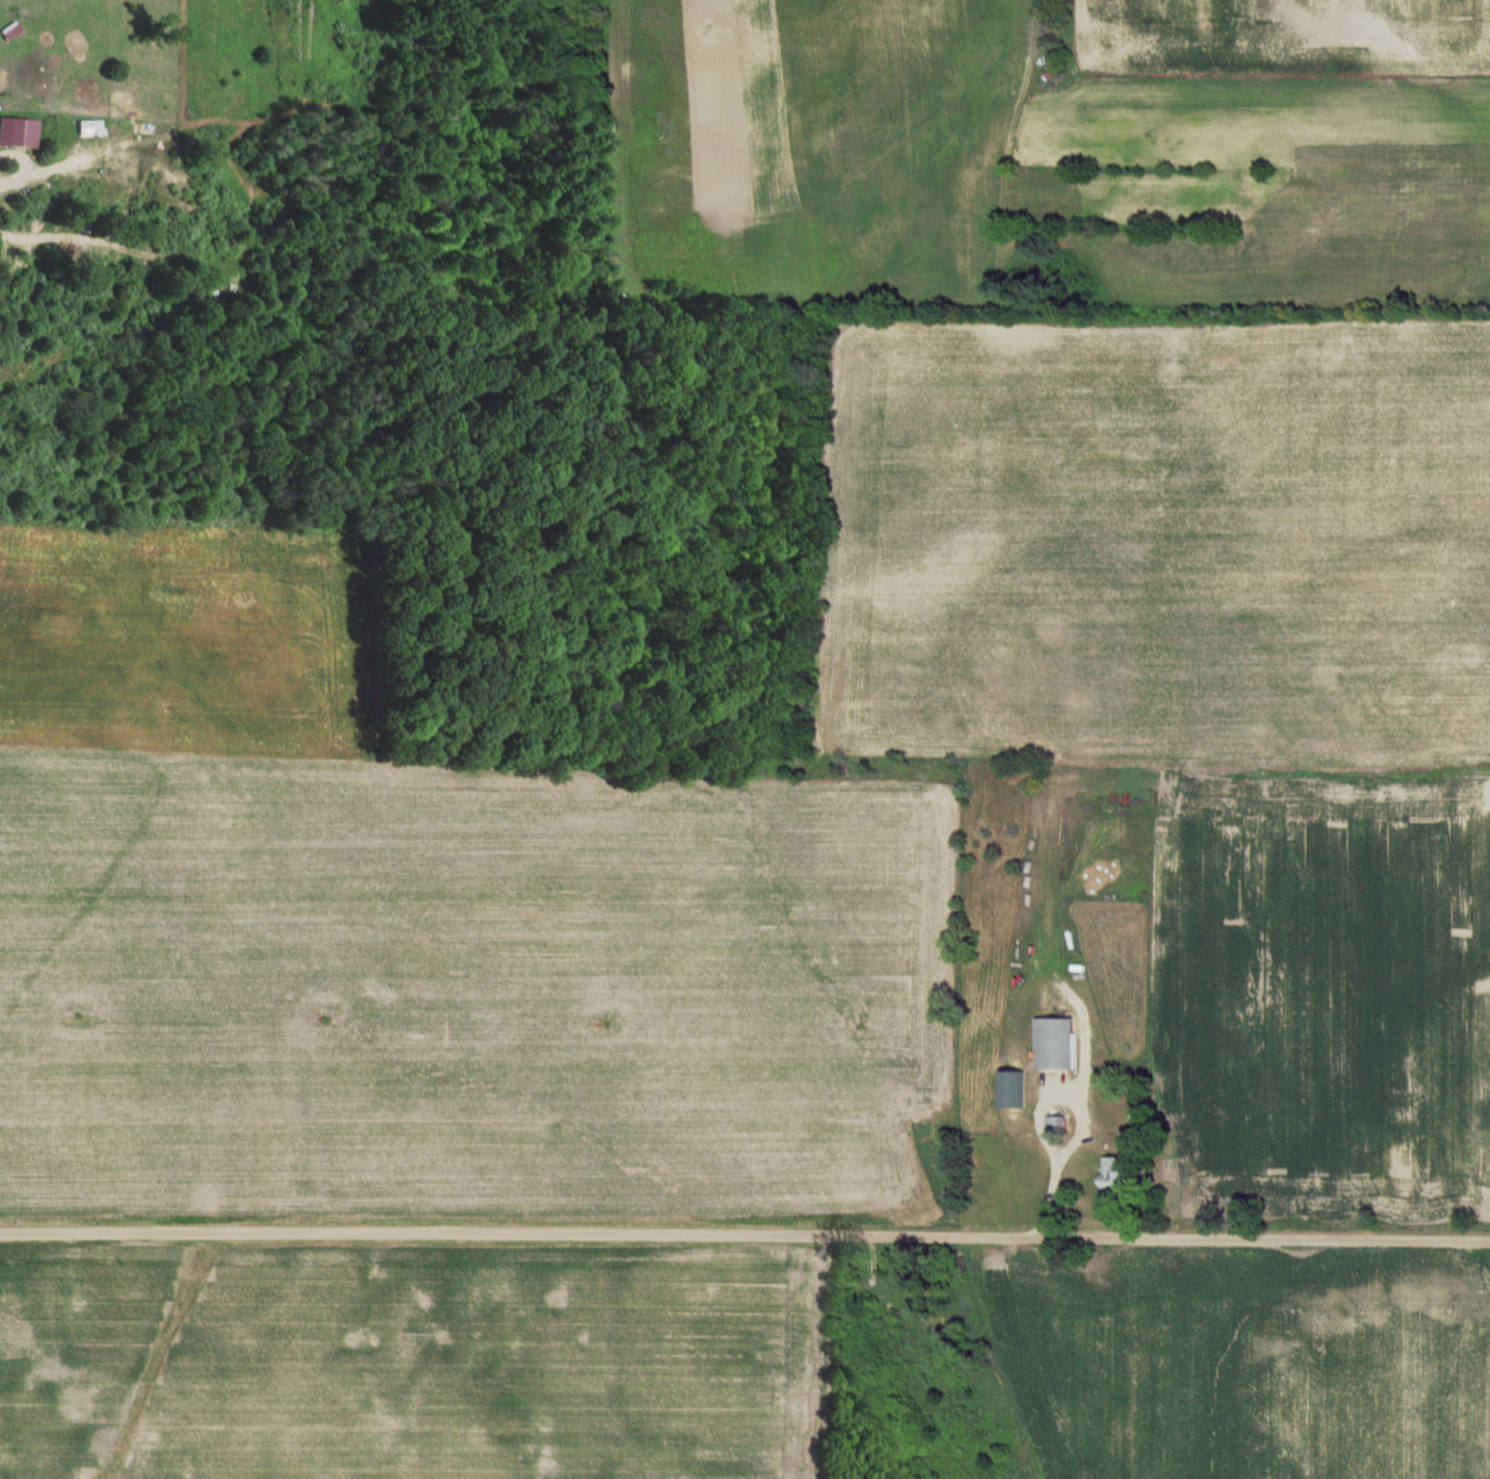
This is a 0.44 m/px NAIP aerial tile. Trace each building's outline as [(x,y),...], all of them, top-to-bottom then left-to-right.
[(1040,1071),(1080,1071),(1080,1019),(1040,1019),(1040,1071)] [(998,1109),(1026,1109),(1026,1072),(998,1072),(998,1109)] [(1069,1132),(1069,1117),(1047,1117),(1047,1132),(1069,1132)] [(1128,1191),(1128,1158),(1105,1158),(1105,1191),(1128,1191)]
